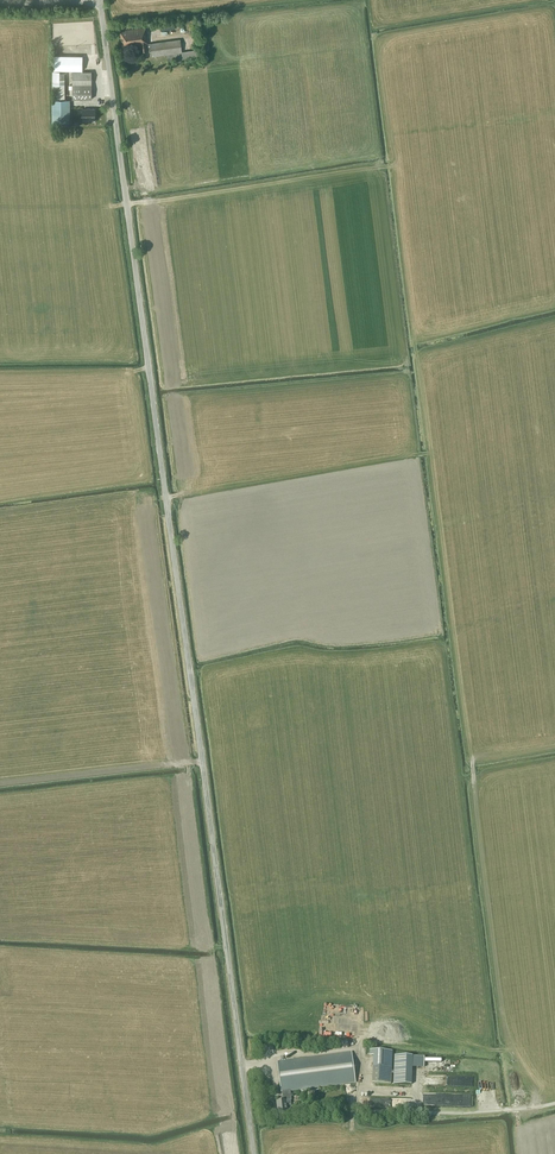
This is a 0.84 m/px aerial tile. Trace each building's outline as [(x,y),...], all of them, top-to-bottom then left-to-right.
[(175,29),(174,21),(159,23),(160,31),(175,29)] [(147,40),(146,27),(125,30),(125,31),(120,31),(122,46),(130,45),(130,46),(140,45),(141,54),(149,53),(149,52),(152,51),(152,56),(167,54),(168,61),(198,57),(197,49),(182,52),(180,39),(150,43),(147,43),(147,40)] [(52,70),(82,71),(83,56),(53,56),(52,70)] [(91,99),(91,72),(72,72),(73,99),(91,99)] [(95,108),(82,108),(82,118),(95,119),(95,108)] [(70,112),(53,113),(53,124),(70,124),(70,112)] [(393,1051),(370,1050),(370,1056),(373,1056),(373,1067),(392,1068),(393,1051)] [(277,1062),(281,1092),(282,1092),(283,1101),(277,1101),(278,1114),(288,1113),(287,1105),(291,1105),(290,1100),(292,1100),(290,1091),(356,1083),(352,1052),(277,1062)] [(394,1056),(394,1075),(412,1076),(413,1056),(394,1056)]
